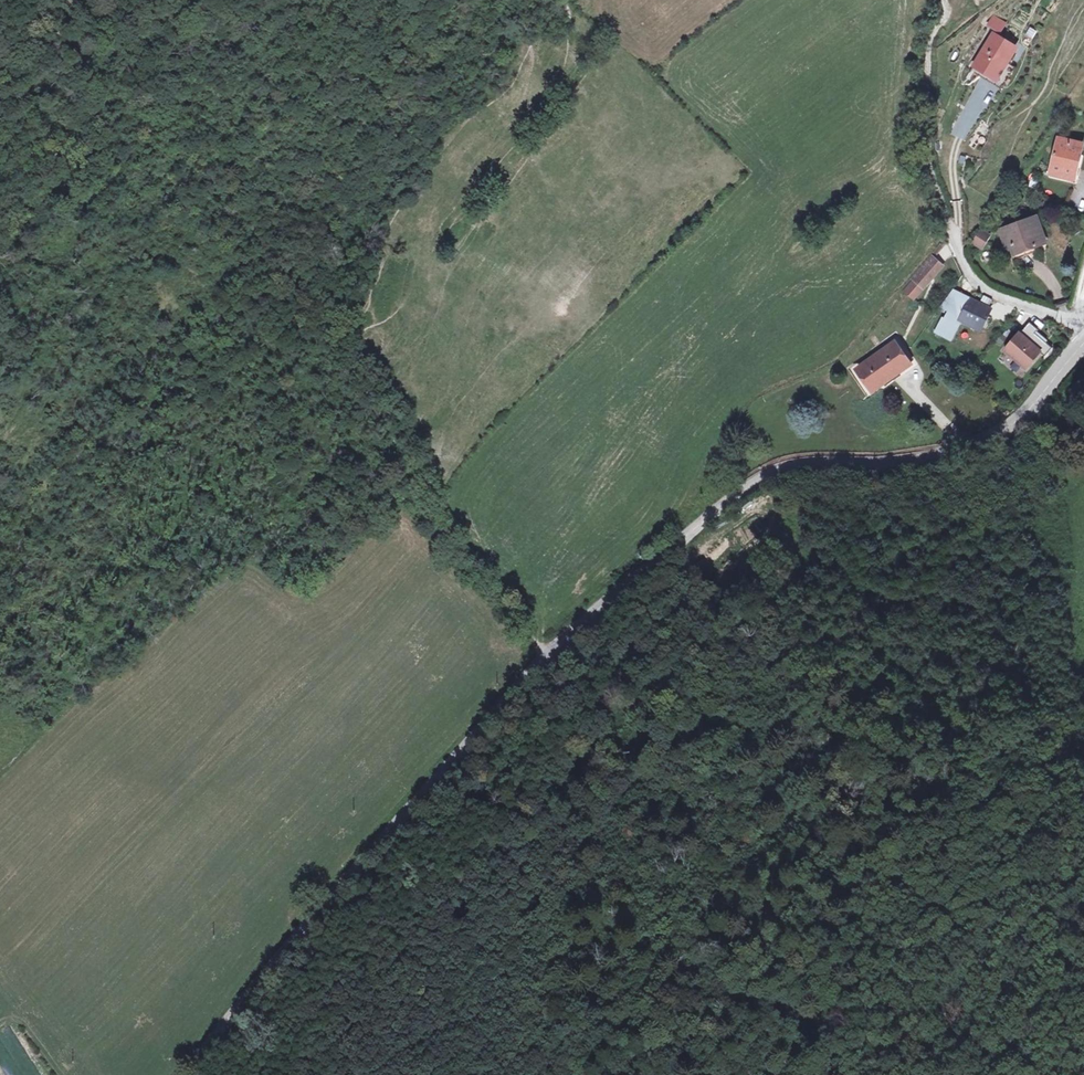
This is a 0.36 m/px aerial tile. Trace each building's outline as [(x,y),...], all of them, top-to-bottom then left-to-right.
[(986,27),(1001,34),(1007,22),(991,15),(986,27)] [(978,65),(1002,78),(1009,67),(1007,66),(1019,45),(997,32),(978,65)] [(1079,175),(1083,157),(1083,140),(1064,135),(1055,170),(1079,175)] [(1002,231),(1008,248),(1013,245),(1015,249),(1017,254),(1048,242),(1038,217),(1002,231)] [(993,233),(984,227),(976,238),(985,244),(993,233)] [(935,258),(914,279),(916,281),(925,290),(946,269),(935,258)] [(925,290),(916,281),(906,291),(914,300),(925,290)] [(994,310),(956,290),(943,307),(950,311),(946,319),(944,318),(937,332),(953,341),(963,322),(982,332),(994,310)] [(1021,334),(1020,333),(1005,351),(1027,369),(1042,352),(1047,356),(1053,348),(1040,336),(1039,337),(1036,334),(1039,330),(1030,323),(1021,334)] [(857,372),(875,392),(884,384),(882,381),(896,370),(899,373),(908,363),(892,344),(857,372)]
